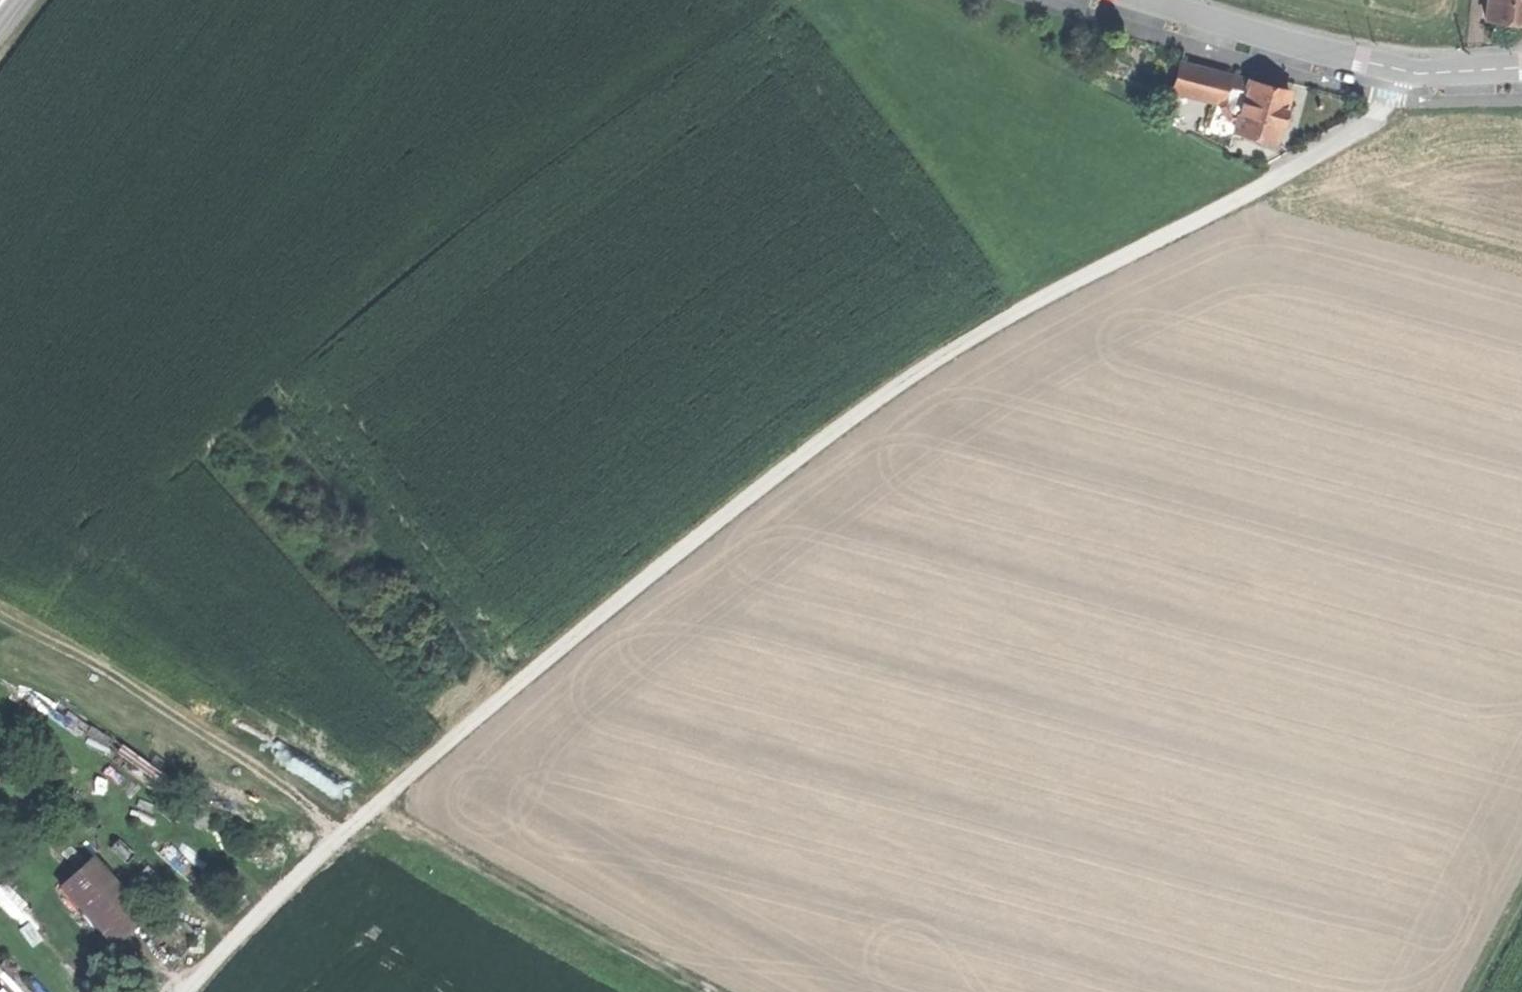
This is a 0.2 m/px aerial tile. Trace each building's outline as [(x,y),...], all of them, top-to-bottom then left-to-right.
[(1521,17),(1521,0),(1487,0),(1485,14),(1505,16),(1521,17)] [(1228,114),(1238,116),(1248,77),(1180,59),(1174,84),(1224,97),(1223,102),(1228,114)] [(1266,81),(1248,77),(1238,116),(1236,125),(1276,135),(1281,114),(1284,105),(1288,87),(1266,81)] [(1291,106),(1284,105),(1281,114),(1288,115),(1291,106)] [(60,886),(112,945),(144,916),(93,858),(60,886)]
